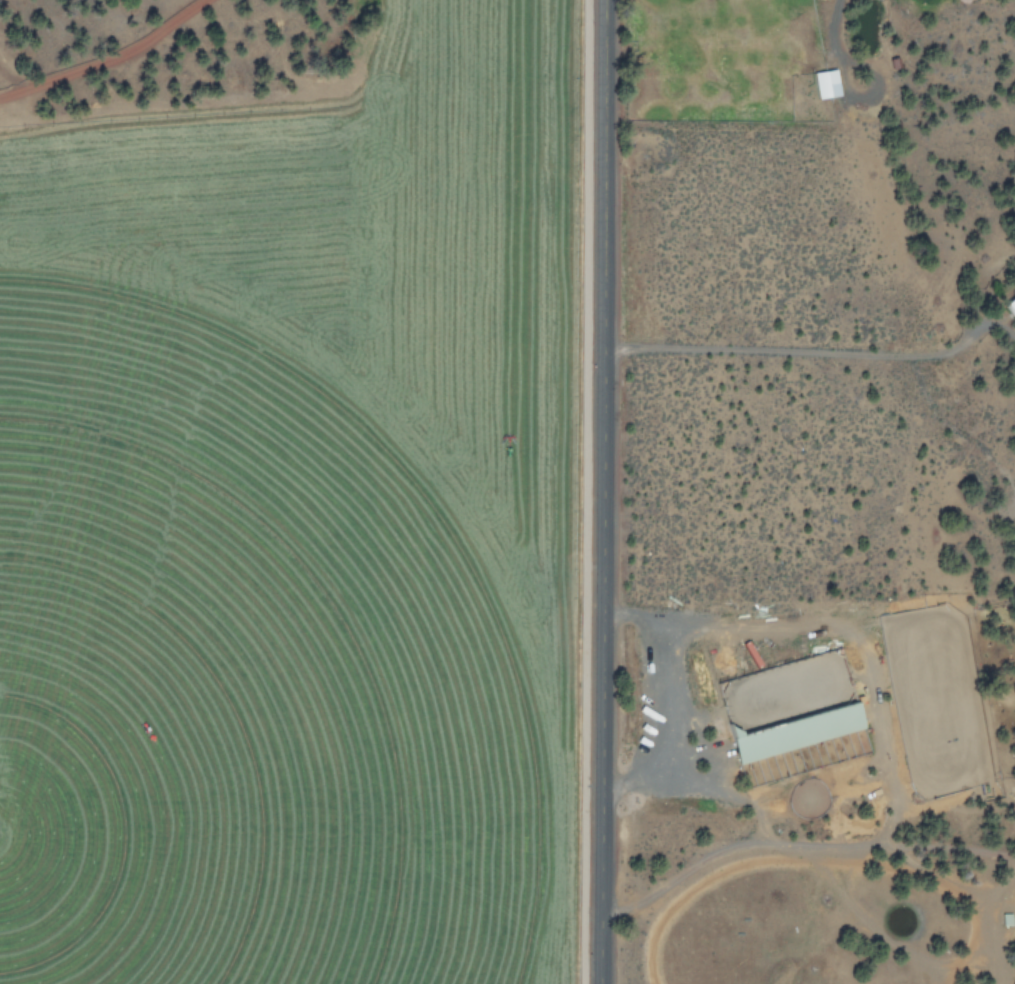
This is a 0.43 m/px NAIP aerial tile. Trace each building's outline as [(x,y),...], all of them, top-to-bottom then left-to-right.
[(812,71),(814,98),(836,96),(834,69),(812,71)] [(1000,307),(1014,323),(1014,293),(1000,307)] [(729,734),(736,762),(862,731),(855,703),(729,734)]
